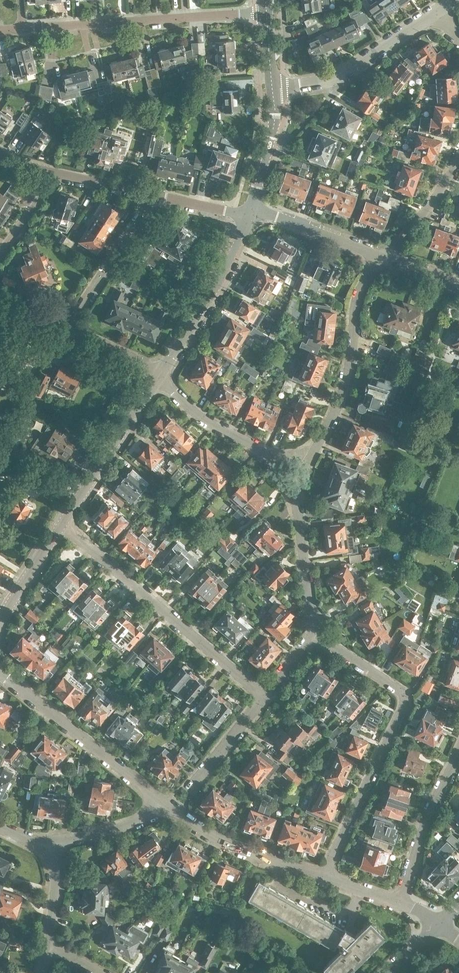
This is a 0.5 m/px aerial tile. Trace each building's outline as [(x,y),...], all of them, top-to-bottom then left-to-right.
[(311,16),(310,12),(326,10),(325,0),(303,0),(305,16),(311,16)] [(377,1),(370,6),(366,0),(363,0),(361,2),(369,14),(372,13),(377,21),(388,13),(383,5),(381,6),(377,1)] [(377,1),(381,6),(383,5),(388,13),(399,6),(395,0),(376,0),(377,1)] [(348,41),(360,36),(356,27),(359,26),(357,22),(366,15),(361,7),(350,11),(355,20),(343,25),(346,31),(344,32),(348,41)] [(324,20),(331,16),(330,13),(320,17),(319,15),(313,18),(316,23),(324,20)] [(306,27),(316,23),(313,18),(304,22),(306,27)] [(318,29),(318,28),(316,23),(306,27),(304,28),(307,35),(318,29)] [(346,31),(343,25),(331,30),(334,36),(332,37),(336,46),(348,41),(344,32),(346,31)] [(331,30),(319,35),(322,41),(320,42),(324,51),(336,46),(332,37),(334,36),(331,30)] [(217,54),(234,53),(233,40),(228,40),(227,34),(215,35),(215,42),(216,42),(217,54)] [(322,41),(319,35),(307,41),(310,47),(307,48),(311,57),(324,51),(320,42),(322,41)] [(405,60),(408,63),(414,68),(420,64),(438,52),(435,47),(432,47),(429,42),(413,53),(414,54),(405,60)] [(175,65),(187,62),(183,45),(171,48),(175,65)] [(31,60),(33,60),(30,47),(14,51),(17,64),(31,60)] [(150,70),(154,87),(160,86),(156,69),(170,66),(171,70),(176,69),(175,65),(171,48),(158,51),(158,52),(152,54),(155,69),(150,70)] [(440,51),(424,62),(431,72),(447,62),(447,61),(448,59),(446,56),(443,55),(443,56),(440,51)] [(234,53),(217,54),(218,67),(223,66),(223,72),(235,71),(234,53)] [(154,87),(150,70),(144,71),(143,66),(137,67),(134,58),(122,61),(127,77),(139,74),(140,78),(144,77),(148,89),(154,87)] [(37,78),(35,72),(36,72),(33,60),(31,60),(17,64),(11,66),(14,78),(26,75),(28,80),(37,78)] [(105,94),(111,92),(108,82),(127,77),(122,61),(104,66),(108,81),(102,82),(105,94)] [(400,62),(392,72),(405,83),(409,77),(415,81),(420,74),(419,73),(415,70),(414,68),(408,63),(406,66),(400,62)] [(105,94),(102,82),(96,84),(94,76),(88,78),(86,70),(74,73),(78,89),(96,85),(99,95),(105,94)] [(204,80),(217,80),(221,79),(220,72),(199,73),(200,81),(204,80)] [(405,83),(392,72),(383,83),(396,93),(405,83)] [(78,89),(74,73),(62,76),(66,93),(78,89)] [(430,84),(430,90),(456,88),(456,84),(458,84),(458,78),(456,78),(456,77),(436,78),(436,84),(430,84)] [(217,80),(204,80),(206,100),(210,100),(210,106),(224,106),(224,112),(239,111),(238,89),(218,91),(217,80)] [(385,94),(370,84),(366,89),(364,89),(363,91),(363,93),(363,94),(378,105),(383,99),(390,103),(393,99),(396,101),(398,98),(388,90),(385,94)] [(44,98),(46,86),(40,85),(38,97),(44,98)] [(46,86),(44,98),(50,100),(53,87),(46,86)] [(456,88),(430,90),(430,96),(437,95),(437,101),(457,100),(457,99),(458,99),(458,92),(457,92),(456,88)] [(378,105),(363,94),(362,95),(360,95),(358,97),(359,99),(355,104),(371,115),(370,115),(373,117),(371,120),(376,123),(381,116),(374,112),(378,105)] [(407,102),(411,106),(415,102),(411,98),(407,102)] [(431,118),(452,121),(454,108),(435,106),(430,106),(430,113),(434,113),(433,118),(431,118)] [(337,109),(334,116),(355,127),(361,117),(342,107),(340,111),(337,109)] [(0,112),(0,130),(5,133),(8,129),(10,130),(15,124),(10,120),(11,118),(12,116),(6,112),(5,114),(0,111),(0,112)] [(28,116),(23,112),(16,122),(21,125),(28,116)] [(32,119),(28,116),(25,120),(30,123),(22,135),(22,136),(23,134),(28,137),(26,140),(37,148),(38,147),(43,150),(47,144),(42,140),(47,133),(41,129),(45,123),(34,116),(32,119)] [(355,127),(334,116),(330,122),(333,124),(331,128),(349,138),(355,127)] [(451,126),(452,121),(431,118),(430,130),(448,133),(449,128),(451,126)] [(100,139),(103,130),(95,128),(94,131),(93,131),(87,151),(95,153),(93,160),(94,160),(93,165),(100,167),(102,162),(108,142),(100,139)] [(436,153),(440,141),(428,138),(429,134),(409,129),(407,136),(417,139),(417,142),(418,142),(417,147),(419,147),(435,152),(436,153)] [(336,140),(319,132),(316,137),(313,136),(310,143),(336,154),(340,146),(338,146),(340,142),(336,140)] [(372,143),(377,138),(371,135),(368,141),(372,143)] [(121,161),(127,140),(110,136),(108,142),(102,162),(111,165),(111,164),(118,166),(119,161),(121,161)] [(172,178),(177,158),(177,157),(176,156),(174,155),(170,154),(168,154),(166,155),(160,153),(162,147),(163,140),(155,138),(153,145),(151,156),(159,158),(155,175),(172,178)] [(146,141),(143,153),(151,155),(154,142),(146,141)] [(336,154),(310,143),(307,150),(310,152),(308,157),(325,164),(331,167),(336,154)] [(233,175),(234,172),(233,169),(232,169),(236,158),(230,156),(233,149),(225,147),(223,153),(213,150),(208,165),(215,167),(213,172),(229,178),(229,177),(230,177),(233,175)] [(364,149),(359,147),(353,160),(358,162),(364,149)] [(435,152),(419,147),(417,147),(415,151),(412,151),(411,154),(394,148),(391,155),(414,163),(416,159),(432,164),(435,152)] [(177,158),(172,178),(190,182),(193,166),(201,167),(203,156),(195,155),(194,161),(188,160),(187,158),(186,157),(182,157),(180,157),(178,158),(177,158)] [(301,169),(303,162),(292,158),(290,164),(301,169)] [(308,171),(310,165),(303,162),(301,169),(298,175),(299,176),(292,194),(297,195),(296,199),(302,201),(303,198),(304,198),(311,180),(303,177),(306,170),(308,171)] [(402,171),(401,171),(400,170),(398,176),(416,182),(418,178),(420,179),(423,172),(420,171),(420,170),(405,165),(402,171)] [(322,179),(325,170),(320,168),(317,177),(322,179)] [(299,176),(298,175),(287,171),(281,189),(281,190),(280,193),(287,195),(288,192),(292,194),(299,176)] [(349,182),(350,177),(340,174),(339,178),(349,182)] [(393,179),(392,180),(390,186),(396,188),(396,189),(412,195),(412,193),(415,195),(417,188),(414,187),(416,182),(398,176),(392,174),(391,178),(393,179)] [(360,180),(358,186),(364,188),(366,182),(360,180)] [(320,182),(320,183),(313,202),(318,204),(317,208),(324,210),(332,187),(325,185),(326,183),(320,181),(320,182)] [(22,191),(11,184),(4,195),(0,193),(0,228),(9,215),(7,214),(22,191)] [(344,192),(332,187),(324,210),(331,213),(332,209),(337,211),(344,192)] [(374,202),(374,204),(366,201),(359,219),(360,219),(359,223),(365,225),(366,221),(371,223),(383,189),(379,188),(375,200),(376,202),(376,203),(374,202)] [(344,192),(337,211),(338,211),(336,215),(343,218),(344,214),(350,216),(358,194),(346,189),(345,192),(344,192)] [(395,193),(383,189),(371,223),(376,225),(374,228),(381,230),(382,227),(383,227),(390,208),(397,211),(401,200),(394,198),(395,193)] [(75,210),(78,199),(60,194),(56,209),(54,209),(53,210),(53,212),(55,213),(54,214),(61,217),(59,223),(57,224),(56,228),(57,230),(66,233),(74,222),(69,221),(73,209),(75,210)] [(113,209),(104,203),(99,210),(96,208),(94,211),(91,209),(93,207),(89,204),(86,209),(92,213),(96,216),(96,215),(113,226),(121,214),(120,214),(122,210),(115,206),(113,209)] [(96,216),(92,213),(88,220),(92,222),(87,229),(104,240),(113,226),(96,215),(96,216)] [(442,250),(449,232),(451,226),(453,221),(442,217),(440,223),(446,225),(444,230),(436,228),(433,238),(429,237),(427,237),(425,242),(426,243),(430,245),(430,246),(431,246),(432,249),(435,250),(438,249),(442,250)] [(193,235),(177,226),(174,230),(174,229),(171,233),(172,234),(168,240),(165,238),(160,245),(163,247),(160,251),(146,242),(142,247),(138,244),(133,252),(154,266),(163,253),(169,257),(177,262),(180,257),(181,255),(184,255),(186,252),(185,250),(188,244),(190,244),(192,241),(191,238),(193,235)] [(104,240),(87,229),(79,240),(81,241),(78,245),(84,249),(87,245),(96,251),(104,240)] [(61,245),(66,237),(67,237),(60,232),(54,242),(61,245)] [(449,232),(442,250),(446,252),(447,254),(451,256),(453,255),(454,254),(458,241),(458,236),(449,232)] [(66,237),(61,245),(70,248),(74,243),(66,237)] [(296,247),(295,246),(278,237),(274,246),(269,256),(285,264),(290,255),(292,256),(294,255),(297,250),(296,247)] [(22,265),(16,267),(20,277),(23,275),(26,283),(38,278),(40,283),(47,279),(45,275),(48,274),(44,263),(47,262),(44,255),(41,257),(36,244),(29,247),(31,252),(24,255),(27,264),(22,266),(22,265)] [(339,267),(340,266),(330,261),(330,262),(321,258),(318,265),(314,263),(309,274),(313,276),(313,277),(331,285),(331,284),(335,286),(339,278),(335,277),(339,267)] [(285,273),(297,278),(299,272),(288,267),(285,273)] [(271,292),(279,280),(261,269),(261,270),(259,269),(256,273),(258,275),(254,281),(271,292)] [(285,281),(288,275),(277,270),(274,275),(285,281)] [(156,294),(160,288),(137,273),(133,279),(156,294)] [(303,292),(309,278),(299,274),(293,288),(303,292)] [(16,282),(4,276),(0,284),(12,290),(16,282)] [(271,292),(254,281),(253,282),(250,282),(248,285),(250,288),(247,293),(264,304),(271,292)] [(160,288),(156,294),(167,301),(171,295),(160,288)] [(121,328),(131,306),(125,303),(129,295),(125,293),(119,290),(114,299),(115,299),(106,318),(113,321),(112,324),(121,328)] [(319,306),(322,300),(312,296),(309,301),(319,306)] [(256,328),(262,319),(257,316),(261,310),(243,299),(242,300),(240,300),(237,304),(238,306),(235,311),(246,318),(244,321),(254,327),(256,328)] [(397,332),(407,304),(403,302),(401,307),(392,303),(391,304),(387,302),(384,311),(388,312),(384,325),(391,328),(390,332),(397,334),(397,332)] [(407,304),(397,332),(411,337),(413,331),(415,331),(418,329),(418,326),(418,324),(417,321),(419,313),(421,309),(407,304)] [(131,306),(121,328),(122,329),(124,326),(138,332),(147,313),(131,306)] [(281,320),(284,314),(272,307),(268,313),(281,320)] [(147,313),(138,332),(154,340),(163,321),(164,321),(168,313),(161,310),(157,318),(147,313)] [(305,318),(304,324),(334,327),(336,313),(316,311),(315,319),(305,318)] [(223,332),(242,343),(246,337),(248,338),(250,334),(269,345),(273,338),(268,336),(256,328),(254,327),(251,331),(250,330),(231,318),(223,332)] [(334,327),(304,324),(304,329),(314,331),(313,339),(309,338),(307,343),(319,349),(323,340),(332,342),(334,327)] [(272,330),(268,336),(273,338),(274,339),(277,334),(272,330)] [(238,350),(242,343),(223,332),(215,346),(234,357),(236,358),(240,352),(238,350)] [(304,364),(324,372),(325,372),(328,367),(326,364),(328,360),(316,354),(319,349),(307,343),(306,344),(302,342),(299,347),(309,351),(304,364)] [(387,355),(390,349),(380,345),(377,351),(387,355)] [(200,356),(195,365),(215,377),(224,361),(218,357),(215,361),(204,354),(202,357),(200,356)] [(427,356),(418,379),(424,382),(433,358),(427,356)] [(238,366),(232,362),(229,367),(234,371),(238,366)] [(251,375),(255,378),(259,372),(245,362),(241,368),(251,375)] [(292,378),(310,386),(311,382),(317,385),(319,380),(322,379),(324,374),(324,372),(304,364),(299,362),(292,378)] [(84,372),(69,364),(68,367),(62,364),(52,382),(49,381),(52,376),(41,371),(30,391),(41,397),(46,386),(58,392),(59,390),(70,396),(84,372)] [(207,389),(210,384),(215,377),(195,365),(190,374),(191,374),(189,378),(207,389)] [(397,378),(399,372),(387,367),(384,372),(397,378)] [(256,378),(250,375),(247,379),(253,383),(256,378)] [(378,378),(374,377),(372,378),(370,383),(368,383),(365,391),(387,398),(390,390),(391,390),(394,380),(385,378),(385,379),(378,377),(378,378)] [(292,394),(296,383),(286,379),(281,389),(292,394)] [(235,389),(223,382),(213,401),(216,402),(216,403),(224,408),(235,389)] [(246,395),(235,389),(224,408),(232,413),(233,412),(236,414),(246,395)] [(211,394),(206,391),(203,396),(208,399),(211,394)] [(397,406),(398,402),(391,400),(388,399),(387,398),(365,391),(365,392),(365,393),(366,393),(363,403),(362,402),(358,404),(357,407),(359,410),(362,411),(366,409),(366,407),(384,413),(384,412),(390,414),(393,405),(397,406)] [(262,400),(254,396),(245,418),(258,424),(267,402),(261,400),(262,400)] [(308,402),(300,398),(299,400),(298,400),(297,403),(293,401),(291,406),(295,408),(293,413),(308,420),(309,420),(311,415),(313,414),(314,410),(314,409),(315,407),(307,404),(308,402)] [(281,408),(267,402),(258,424),(271,430),(281,408)] [(308,420),(293,413),(291,418),(287,416),(284,423),(288,425),(286,429),(287,429),(292,431),(292,432),(296,434),(297,433),(299,434),(302,426),(305,427),(308,420)] [(160,440),(163,437),(176,423),(166,414),(163,417),(161,416),(152,427),(158,432),(155,435),(160,440)] [(176,423),(163,437),(172,444),(184,430),(176,423)] [(366,430),(354,424),(348,436),(371,447),(373,442),(375,443),(379,433),(367,427),(366,430)] [(393,435),(396,429),(383,424),(381,430),(393,435)] [(42,448),(38,454),(48,460),(52,454),(56,457),(58,455),(65,460),(74,447),(68,443),(72,437),(62,430),(60,433),(55,430),(53,433),(47,429),(44,435),(42,434),(36,444),(42,448)] [(184,454),(193,444),(191,442),(195,439),(184,430),(172,444),(184,454)] [(371,447),(348,436),(342,449),(361,458),(358,464),(369,469),(370,466),(373,467),(375,462),(365,458),(367,455),(369,454),(370,452),(371,450),(371,447)] [(163,457),(149,444),(138,457),(155,472),(164,461),(163,460),(164,458),(163,457)] [(187,460),(183,466),(184,467),(188,471),(190,469),(196,473),(212,454),(206,449),(203,452),(200,449),(189,462),(187,460)] [(205,482),(222,462),(212,454),(196,473),(205,482)] [(167,470),(173,474),(178,469),(180,465),(176,461),(172,457),(168,462),(171,465),(167,470)] [(222,462),(205,482),(204,484),(206,486),(215,494),(220,488),(222,490),(232,480),(227,476),(232,471),(222,462)] [(357,485),(359,481),(357,480),(360,473),(366,475),(369,469),(358,464),(355,470),(336,463),(331,476),(356,485),(357,485)] [(123,472),(121,476),(141,493),(146,486),(149,481),(144,476),(142,477),(132,469),(128,474),(126,472),(123,472)] [(169,488),(182,473),(178,469),(173,474),(165,484),(169,488)] [(141,493),(121,476),(118,479),(118,481),(119,483),(118,485),(115,488),(125,497),(124,498),(130,504),(134,499),(135,500),(141,493)] [(331,476),(327,487),(349,496),(350,491),(353,492),(356,485),(331,476)] [(236,511),(240,506),(255,490),(249,484),(249,482),(247,480),(245,480),(229,497),(230,497),(228,500),(232,503),(230,505),(236,511)] [(166,494),(156,484),(150,491),(161,500),(166,494)] [(351,496),(349,496),(327,487),(324,496),(328,497),(326,502),(336,505),(335,507),(341,509),(342,507),(344,508),(346,503),(348,504),(351,496)] [(199,497),(203,492),(200,489),(195,493),(199,497)] [(262,496),(255,490),(240,506),(236,511),(243,516),(244,515),(248,518),(250,516),(251,516),(266,500),(266,497),(264,496),(262,496)] [(181,506),(184,502),(179,498),(176,496),(173,500),(181,506)] [(23,522),(34,507),(20,497),(9,513),(23,522)] [(112,507),(108,504),(94,520),(99,524),(98,526),(98,529),(101,531),(118,512),(112,506),(112,507)] [(205,523),(214,514),(208,508),(199,517),(200,517),(205,522),(205,523)] [(332,509),(320,510),(321,518),(333,516),(332,509)] [(118,512),(101,531),(105,534),(108,534),(109,533),(114,537),(123,527),(124,528),(129,522),(128,521),(124,518),(125,517),(118,512)] [(201,534),(205,531),(191,517),(183,526),(189,531),(193,526),(201,534)] [(202,525),(205,522),(200,517),(197,520),(202,525)] [(324,540),(353,536),(352,529),(350,518),(339,520),(339,523),(325,525),(326,533),(323,533),(324,540)] [(256,548),(260,546),(272,532),(274,531),(263,521),(249,536),(246,539),(256,548)] [(144,532),(148,528),(143,524),(139,528),(144,532)] [(207,533),(212,537),(217,532),(212,528),(207,533)] [(126,551),(138,536),(130,529),(117,543),(126,551)] [(212,537),(224,548),(230,554),(239,545),(229,536),(225,540),(217,532),(212,537)] [(260,546),(254,552),(259,556),(264,551),(269,555),(276,547),(280,550),(284,545),(281,542),(282,541),(272,532),(260,546)] [(148,544),(150,542),(151,541),(142,533),(138,536),(126,551),(135,559),(147,544),(148,544)] [(353,536),(324,540),(325,546),(328,546),(329,553),(343,551),(343,554),(355,553),(355,555),(370,553),(369,547),(360,548),(360,547),(359,546),(354,547),(353,536)] [(166,538),(157,548),(161,552),(170,541),(166,538)] [(147,544),(135,559),(145,567),(157,552),(152,548),(154,546),(150,542),(148,544),(147,544)] [(173,549),(160,563),(161,564),(158,567),(163,571),(166,568),(170,572),(187,551),(184,548),(180,552),(175,547),(173,549)] [(247,560),(252,554),(249,550),(243,556),(247,560)] [(187,551),(170,572),(174,575),(171,578),(176,583),(179,580),(180,581),(193,566),(186,561),(191,555),(187,551)] [(451,551),(449,557),(458,561),(458,553),(451,551)] [(360,577),(351,563),(362,561),(362,560),(370,559),(379,558),(378,555),(378,552),(376,552),(370,553),(355,555),(350,556),(350,563),(340,564),(341,570),(327,578),(336,592),(338,590),(360,577)] [(232,555),(225,563),(228,566),(231,562),(235,558),(232,555)] [(241,563),(235,558),(231,562),(237,567),(241,563)] [(257,578),(260,582),(264,577),(266,579),(265,579),(268,582),(273,587),(274,588),(278,583),(281,586),(283,586),(288,581),(288,579),(285,576),(287,574),(287,572),(276,562),(274,564),(273,563),(267,570),(263,565),(260,568),(253,575),(257,578)] [(75,568),(69,563),(66,566),(52,582),(48,586),(58,595),(76,575),(72,571),(75,568)] [(253,575),(260,568),(255,563),(248,570),(253,575)] [(200,598),(218,577),(219,576),(209,567),(200,577),(193,571),(186,580),(192,586),(189,589),(190,590),(188,592),(193,597),(196,594),(200,598)] [(76,575),(58,595),(62,600),(67,595),(73,600),(75,602),(85,590),(83,588),(87,584),(86,583),(88,580),(83,575),(80,578),(76,575)] [(218,577),(200,598),(204,601),(201,604),(206,609),(209,606),(210,607),(219,596),(225,600),(230,593),(225,589),(229,585),(222,579),(222,580),(218,577)] [(356,602),(365,597),(371,594),(367,587),(360,577),(338,590),(346,603),(354,598),(356,602)] [(410,597),(399,585),(394,589),(401,596),(397,599),(403,603),(410,597)] [(85,590),(75,602),(78,605),(84,610),(80,614),(85,619),(103,598),(99,594),(102,591),(96,586),(93,589),(89,593),(85,590)] [(290,628),(290,627),(289,626),(292,623),(292,621),(292,620),(293,619),(291,617),(294,615),(286,608),(288,606),(274,593),(269,599),(274,603),(268,610),(271,613),(275,616),(284,624),(290,628)] [(444,612),(449,598),(436,594),(431,607),(444,612)] [(298,597),(289,606),(294,610),(299,613),(301,612),(298,597)] [(107,601),(103,598),(85,619),(89,623),(93,618),(99,623),(113,607),(112,606),(115,603),(110,598),(107,601)] [(258,607),(261,603),(256,598),(253,602),(258,607)] [(376,608),(371,600),(359,606),(361,610),(361,612),(364,616),(357,620),(360,626),(358,627),(362,632),(361,633),(362,635),(373,629),(382,623),(382,622),(382,621),(378,614),(380,613),(377,608),(376,608)] [(242,612),(246,609),(239,603),(236,606),(242,612)] [(35,624),(40,617),(30,609),(25,616),(33,622),(35,624)] [(225,634),(238,619),(227,610),(212,627),(217,631),(219,628),(225,634)] [(114,644),(132,624),(128,620),(131,616),(126,612),(122,615),(115,622),(111,618),(105,624),(109,628),(108,629),(107,628),(102,633),(114,644)] [(238,619),(225,634),(231,639),(229,641),(233,645),(242,634),(247,638),(255,629),(240,616),(238,619)] [(275,616),(266,626),(280,639),(284,634),(285,635),(287,635),(290,633),(290,630),(289,629),(290,628),(284,624),(275,616)] [(403,631),(409,622),(404,618),(398,627),(403,631)] [(44,631),(35,624),(33,622),(27,629),(33,633),(27,639),(23,635),(16,644),(12,641),(7,647),(11,650),(10,651),(11,651),(11,654),(15,657),(18,657),(21,660),(37,639),(44,631)] [(409,622),(403,631),(410,635),(416,626),(409,622)] [(390,636),(382,623),(373,629),(362,635),(369,647),(383,640),(388,643),(392,638),(390,637),(390,636)] [(132,624),(114,644),(119,648),(123,643),(129,648),(133,643),(137,646),(146,636),(142,633),(142,632),(145,628),(139,624),(136,627),(132,624)] [(454,632),(448,647),(456,650),(457,648),(458,648),(458,634),(454,632)] [(67,638),(61,633),(56,640),(56,641),(62,645),(67,638)] [(68,650),(77,640),(70,635),(67,638),(62,645),(68,650)] [(281,648),(266,636),(257,647),(272,659),(281,648)] [(406,641),(394,659),(399,663),(398,665),(404,669),(412,657),(417,649),(419,646),(412,642),(413,640),(408,637),(406,641)] [(37,639),(21,660),(26,664),(23,667),(29,672),(32,668),(44,653),(43,653),(44,652),(39,648),(39,646),(42,643),(37,639)] [(151,662),(163,647),(154,639),(140,655),(144,659),(145,657),(151,662)] [(58,651),(62,646),(56,641),(52,645),(58,651)] [(434,659),(438,648),(434,646),(431,652),(426,649),(423,652),(417,649),(412,657),(404,669),(411,673),(412,671),(417,674),(418,674),(429,657),(434,659)] [(48,647),(44,652),(43,653),(44,653),(32,668),(43,677),(44,676),(48,680),(53,673),(49,670),(56,661),(50,657),(50,655),(50,654),(53,651),(48,647)] [(173,655),(163,647),(151,662),(160,670),(173,655)] [(257,647),(248,658),(263,670),(272,659),(257,647)] [(438,648),(434,659),(437,654),(442,656),(444,650),(439,648),(438,648)] [(128,666),(138,655),(133,651),(124,662),(128,666)] [(447,671),(458,675),(458,658),(452,655),(449,666),(445,664),(443,669),(447,671)] [(312,694),(327,672),(323,669),(325,666),(319,662),(317,665),(316,664),(304,682),(305,683),(302,686),(309,690),(297,707),(298,708),(297,710),(303,715),(307,710),(302,706),(309,697),(312,694)] [(184,665),(168,683),(174,688),(171,691),(176,696),(195,674),(190,669),(190,668),(186,665),(184,665)] [(447,671),(443,682),(444,683),(458,688),(458,675),(457,674),(447,671)] [(312,694),(309,697),(309,698),(311,696),(315,698),(319,692),(326,697),(338,679),(337,679),(339,676),(333,672),(331,675),(327,672),(312,694)] [(63,698),(77,681),(66,673),(64,676),(53,690),(63,698)] [(162,675),(159,673),(154,679),(154,680),(150,684),(153,687),(162,675)] [(176,696),(181,700),(184,696),(188,700),(180,709),(185,713),(193,705),(202,693),(199,690),(205,683),(205,680),(201,676),(199,677),(195,674),(176,696)] [(433,683),(430,682),(426,680),(421,690),(429,693),(433,683)] [(77,681),(63,698),(74,707),(85,692),(87,689),(77,681)] [(337,715),(342,710),(356,693),(352,690),(355,687),(348,682),(332,701),(338,707),(334,712),(337,715)] [(99,687),(80,711),(82,713),(82,715),(85,718),(87,717),(89,719),(107,696),(103,693),(104,691),(99,687)] [(202,693),(193,705),(202,712),(199,716),(204,720),(222,697),(218,693),(218,691),(214,688),(211,688),(205,695),(202,693)] [(356,693),(342,710),(337,715),(341,718),(343,716),(349,721),(352,718),(366,702),(365,701),(368,698),(362,694),(359,696),(356,693)] [(446,707),(447,705),(458,710),(458,700),(441,693),(438,702),(441,704),(442,705),(446,707)] [(107,696),(89,719),(90,720),(91,718),(100,725),(118,701),(112,697),(111,699),(107,696)] [(175,706),(180,700),(175,696),(171,702),(175,706)] [(204,720),(202,722),(210,728),(215,723),(217,725),(232,706),(232,703),(228,700),(226,700),(222,697),(204,720)] [(12,705),(0,701),(0,725),(5,726),(12,705)] [(446,715),(449,709),(446,707),(442,705),(441,704),(436,714),(426,710),(414,734),(433,744),(435,740),(439,742),(444,733),(440,731),(442,727),(441,727),(446,716),(446,715)] [(372,706),(367,715),(363,713),(348,726),(352,728),(359,732),(363,725),(373,730),(383,711),(381,710),(382,709),(381,707),(378,706),(376,706),(375,707),(372,706)] [(124,719),(121,716),(125,711),(119,707),(110,718),(114,721),(106,730),(107,730),(105,733),(111,738),(113,735),(117,738),(125,728),(134,716),(130,713),(124,719)] [(15,709),(10,716),(18,722),(23,716),(15,709)] [(139,720),(134,716),(125,728),(117,738),(127,746),(128,745),(131,748),(136,742),(133,739),(139,731),(134,726),(139,720)] [(152,732),(158,722),(151,717),(144,727),(152,732)] [(289,726),(285,732),(297,742),(302,745),(310,735),(314,738),(320,730),(310,722),(305,729),(292,719),(287,725),(289,726)] [(323,731),(328,726),(322,721),(317,726),(323,731)] [(158,722),(152,732),(157,736),(164,726),(158,722)] [(333,740),(343,731),(338,726),(328,735),(333,740)] [(297,742),(285,732),(284,732),(280,728),(275,733),(273,732),(269,737),(282,747),(276,755),(286,763),(292,755),(289,752),(297,742)] [(345,742),(343,748),(346,750),(350,752),(349,755),(354,757),(355,754),(360,757),(368,741),(358,736),(360,732),(359,732),(352,728),(350,733),(351,734),(347,743),(345,742)] [(50,738),(45,734),(31,751),(36,755),(34,759),(39,763),(44,758),(55,744),(56,743),(54,742),(55,740),(52,738),(50,738)] [(196,749),(201,742),(192,735),(186,741),(196,749)] [(187,761),(195,751),(186,743),(181,749),(183,751),(182,752),(181,751),(173,761),(162,775),(168,780),(171,775),(172,776),(185,759),(187,761)] [(59,747),(55,744),(44,758),(39,763),(37,766),(34,773),(37,774),(36,776),(41,777),(49,778),(50,773),(45,769),(48,765),(51,768),(53,766),(55,767),(62,758),(65,761),(70,756),(66,753),(67,752),(65,750),(65,748),(63,747),(61,747),(60,746),(59,747)] [(6,749),(1,757),(2,757),(1,759),(3,758),(7,760),(11,763),(22,750),(15,745),(10,751),(6,749)] [(173,761),(172,760),(168,757),(171,753),(165,748),(159,756),(157,754),(148,765),(155,770),(154,771),(161,776),(162,775),(173,761)] [(409,749),(406,748),(405,752),(408,753),(407,753),(404,752),(402,760),(405,761),(402,768),(412,772),(412,774),(413,776),(415,777),(417,777),(419,777),(420,774),(425,761),(417,758),(419,752),(409,748),(409,749)] [(278,764),(260,750),(257,754),(255,753),(248,763),(267,779),(278,764)] [(327,762),(347,772),(350,767),(354,769),(357,764),(352,761),(353,760),(333,750),(327,762)] [(20,753),(13,762),(18,767),(25,757),(20,753)] [(345,777),(347,772),(327,762),(325,767),(329,770),(326,777),(341,784),(342,783),(346,785),(349,779),(345,777)] [(248,763),(240,773),(255,785),(259,780),(265,785),(269,780),(248,763)] [(85,766),(79,765),(77,779),(83,780),(85,766)] [(288,766),(296,773),(297,772),(289,765),(288,766)] [(289,781),(296,773),(288,766),(281,774),(289,781)] [(6,795),(6,793),(4,791),(3,790),(11,774),(0,768),(0,796),(2,798),(4,798),(6,795)] [(296,773),(289,781),(297,785),(301,776),(296,773)] [(34,788),(35,784),(36,776),(26,775),(24,787),(34,788)] [(117,799),(118,792),(114,791),(114,789),(109,788),(110,783),(101,781),(101,779),(95,778),(92,794),(117,799)] [(408,796),(410,791),(397,787),(399,783),(389,779),(388,783),(390,784),(389,790),(391,790),(389,796),(382,794),(381,796),(388,799),(388,798),(406,805),(409,796),(408,796)] [(229,794),(233,789),(237,784),(232,780),(224,789),(229,794)] [(74,796),(76,783),(70,782),(68,795),(74,796)] [(315,794),(335,805),(336,804),(338,803),(340,800),(339,798),(342,792),(321,782),(315,794)] [(234,813),(230,809),(233,805),(212,788),(199,805),(210,813),(211,812),(222,820),(225,816),(229,818),(234,813)] [(262,799),(268,802),(269,802),(272,796),(262,792),(259,798),(262,799)] [(50,816),(54,794),(48,793),(47,797),(42,796),(42,794),(35,793),(33,808),(38,809),(38,814),(39,815),(39,817),(43,817),(43,815),(50,816)] [(54,794),(50,816),(55,817),(56,819),(59,820),(60,818),(63,818),(66,800),(59,799),(59,795),(54,794)] [(115,807),(117,799),(92,794),(90,804),(88,803),(86,810),(95,812),(95,810),(105,812),(106,807),(110,808),(111,806),(115,807)] [(335,805),(313,794),(305,811),(317,817),(319,812),(329,817),(332,811),(334,811),(336,808),(335,806),(335,805)] [(403,813),(406,805),(388,798),(388,799),(385,806),(383,805),(381,811),(378,809),(376,814),(386,818),(388,813),(401,818),(402,813),(403,813)] [(263,814),(268,802),(262,799),(258,812),(262,814),(263,814)] [(268,802),(263,814),(270,816),(274,804),(269,802),(268,802)] [(262,814),(258,812),(250,809),(244,826),(245,826),(243,830),(250,833),(252,829),(256,830),(262,814)] [(275,818),(270,816),(263,814),(262,814),(256,830),(261,832),(259,837),(266,839),(268,835),(269,835),(275,818)] [(375,826),(372,834),(392,841),(396,842),(398,835),(395,833),(393,832),(395,829),(394,829),(396,823),(395,823),(395,822),(372,814),(368,824),(375,826)] [(296,826),(295,825),(288,823),(289,820),(285,819),(277,841),(282,844),(283,840),(290,843),(296,826)] [(445,819),(440,824),(447,830),(451,826),(445,819)] [(296,826),(290,843),(289,844),(295,846),(294,848),(299,850),(301,848),(302,849),(302,848),(309,830),(302,828),(303,825),(296,823),(295,825),(296,826)] [(315,832),(309,830),(302,848),(309,850),(308,853),(314,855),(322,832),(316,830),(315,832)] [(150,860),(154,855),(152,853),(161,847),(155,840),(158,838),(152,831),(145,837),(147,840),(139,846),(147,857),(148,858),(150,860)] [(446,839),(457,848),(458,845),(458,840),(451,833),(446,839)] [(391,853),(394,845),(361,834),(359,840),(362,842),(362,844),(367,845),(363,856),(359,865),(371,869),(372,872),(377,874),(379,873),(379,872),(382,873),(382,872),(385,874),(387,873),(389,867),(388,864),(385,863),(389,852),(391,853)] [(454,879),(458,874),(458,855),(453,850),(454,849),(451,847),(452,846),(447,841),(438,850),(445,857),(438,864),(454,879)] [(179,871),(192,847),(185,843),(184,845),(179,842),(173,852),(172,851),(165,863),(179,871)] [(139,846),(138,844),(127,852),(138,866),(148,858),(147,857),(139,846)] [(192,847),(182,866),(194,874),(198,876),(207,860),(197,853),(199,851),(192,847)] [(127,865),(128,865),(117,849),(105,858),(107,860),(105,862),(103,860),(100,863),(106,872),(110,869),(114,875),(121,870),(123,872),(129,868),(127,865)] [(84,850),(73,852),(74,860),(85,857),(84,850)] [(433,862),(437,859),(430,852),(427,855),(433,862)] [(160,866),(165,856),(159,853),(153,863),(160,866)] [(3,873),(6,868),(8,869),(10,867),(11,866),(11,865),(11,864),(11,863),(10,863),(10,862),(9,862),(9,861),(0,856),(0,871),(3,873)] [(216,863),(213,870),(214,871),(210,878),(224,884),(227,878),(232,881),(239,883),(244,872),(226,864),(225,866),(216,863)] [(448,885),(454,879),(438,864),(432,870),(433,870),(428,875),(432,879),(432,880),(437,885),(438,884),(442,888),(445,887),(447,885),(448,885)] [(85,889),(84,896),(105,898),(108,898),(109,884),(97,883),(97,879),(88,878),(87,889),(85,889)] [(260,880),(249,898),(335,948),(337,943),(344,947),(323,966),(330,972),(346,972),(386,935),(372,920),(360,931),(354,925),(347,932),(345,930),(345,931),(270,888),(270,887),(260,880)] [(130,891),(132,885),(122,881),(119,887),(130,891)] [(0,883),(0,914),(1,913),(15,917),(15,915),(17,915),(18,912),(17,910),(21,896),(2,890),(4,884),(0,883)] [(105,898),(84,896),(83,896),(82,905),(83,906),(83,911),(103,913),(105,898)] [(234,909),(235,904),(233,902),(229,901),(227,902),(226,907),(234,909)] [(103,923),(113,916),(109,910),(99,917),(103,923)] [(113,916),(103,923),(107,929),(117,922),(113,916)] [(240,934),(244,928),(235,923),(231,929),(233,930),(239,934),(240,934)] [(126,933),(117,951),(123,954),(124,952),(134,958),(139,949),(135,947),(139,939),(143,941),(147,933),(131,924),(129,928),(126,933)] [(159,937),(165,927),(159,924),(153,934),(159,937)] [(117,951),(126,933),(112,926),(103,944),(109,947),(108,948),(109,949),(110,951),(113,953),(115,952),(116,952),(117,951)] [(161,938),(167,941),(173,932),(166,928),(161,938)] [(231,948),(239,934),(233,930),(228,937),(224,944),(231,948)] [(206,969),(217,948),(208,943),(202,954),(205,956),(200,965),(206,969)] [(163,955),(158,964),(159,965),(155,972),(170,972),(178,958),(172,954),(175,949),(167,945),(166,947),(164,946),(160,954),(163,955)] [(189,956),(187,959),(186,962),(178,958),(170,972),(193,972),(195,972),(198,967),(197,966),(199,962),(189,956)] [(283,972),(289,962),(282,958),(276,969),(283,972)] [(283,972),(298,972),(300,971),(291,963),(289,962),(283,972)]
